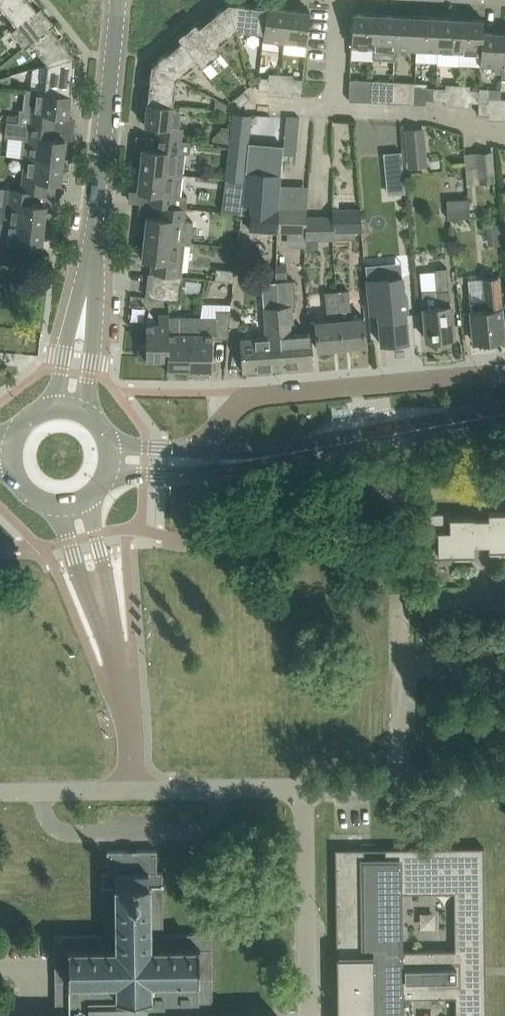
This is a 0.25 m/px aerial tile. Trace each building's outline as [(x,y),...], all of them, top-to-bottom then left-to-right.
[(18,23),(18,24),(42,5),(38,0),(33,0),(32,1),(31,0),(2,0),(1,2),(18,23)] [(229,1),(238,28),(265,31),(268,5),(269,1),(263,0),(259,0),(259,4),(229,1)] [(238,28),(229,1),(206,20),(203,16),(196,21),(216,46),(217,45),(238,28)] [(55,22),(42,5),(18,24),(18,23),(12,28),(26,46),(32,41),(31,41),(55,22)] [(264,38),(263,49),(285,52),(286,41),(290,8),(268,5),(265,31),(264,38)] [(290,8),(286,41),(285,52),(305,54),(306,43),(307,43),(311,10),(290,8)] [(352,45),(373,46),(374,46),(375,13),(353,12),(352,45)] [(397,14),(375,13),(374,46),(373,46),(373,57),(395,58),(395,47),(397,14)] [(418,15),(397,14),(395,47),(417,48),(418,15)] [(417,48),(438,49),(440,16),(418,15),(417,48)] [(438,49),(460,50),(461,17),(440,16),(438,49)] [(461,17),(460,50),(482,51),(482,52),(482,30),(483,30),(484,19),(461,17)] [(196,21),(179,35),(199,59),(198,59),(203,65),(221,50),(217,45),(216,46),(196,21)] [(60,28),(55,22),(31,41),(32,41),(49,62),(75,54),(56,31),(60,28)] [(504,32),(483,30),(482,30),(482,52),(482,51),(481,64),(496,65),(495,72),(502,73),(502,65),(503,65),(504,32)] [(175,44),(152,63),(178,76),(198,59),(199,59),(179,35),(172,41),(175,44)] [(71,93),(76,94),(77,85),(72,84),(75,55),(75,54),(49,62),(46,89),(46,90),(71,93)] [(175,104),(175,103),(178,76),(152,63),(149,92),(144,92),(143,101),(148,102),(148,101),(175,104)] [(260,76),(259,85),(259,89),(269,89),(269,77),(260,76)] [(294,78),(293,91),(303,91),(303,78),(294,78)] [(371,101),(372,79),(351,78),(349,99),(371,101)] [(393,102),(394,80),(372,79),(371,101),(383,102),(393,102)] [(415,82),(394,80),(393,102),(414,103),(415,82)] [(427,86),(427,99),(436,99),(437,87),(427,86)] [(46,90),(46,89),(26,87),(24,108),(20,108),(18,121),(54,125),(55,114),(68,115),(71,93),(46,90)] [(446,87),(437,87),(436,99),(446,100),(446,87)] [(479,102),(479,101),(480,89),(471,88),(470,101),(479,102)] [(244,90),(235,98),(241,105),(250,97),(244,90)] [(182,104),(175,103),(175,104),(148,101),(148,102),(145,123),(158,125),(157,136),(183,139),(184,127),(180,126),(182,104)] [(489,101),(479,101),(479,102),(478,113),(488,113),(489,101)] [(242,112),(233,111),(229,144),(249,146),(252,113),(242,112)] [(25,155),(25,156),(64,160),(66,138),(53,136),(54,125),(18,121),(7,120),(6,135),(22,137),(20,155),(25,155)] [(213,140),(229,142),(231,126),(222,126),(213,136),(213,140)] [(407,166),(428,164),(425,128),(405,129),(407,166)] [(143,146),(140,168),(183,172),(186,152),(190,153),(192,141),(183,140),(183,139),(157,136),(156,147),(143,146)] [(226,178),(245,180),(246,170),(249,146),(229,144),(226,178)] [(384,152),(385,166),(403,165),(402,150),(384,152)] [(492,151),(478,152),(480,182),(495,181),(492,151)] [(64,160),(25,156),(21,189),(35,191),(47,192),(48,180),(61,182),(64,160)] [(150,203),(156,204),(175,205),(186,206),(187,195),(180,195),(183,172),(140,168),(138,190),(151,192),(150,203)] [(3,205),(1,220),(44,225),(47,203),(47,192),(35,191),(21,189),(11,188),(0,186),(0,205),(3,205)] [(278,231),(280,207),(279,207),(281,191),(262,190),(260,206),(251,205),(249,230),(278,232),(278,231)] [(470,216),(470,202),(469,197),(447,198),(448,203),(448,217),(470,216)] [(179,240),(187,240),(191,241),(194,220),(186,219),(187,207),(186,206),(175,205),(156,204),(154,215),(147,214),(145,235),(179,240)] [(283,207),(280,207),(278,231),(288,231),(306,231),(307,216),(307,209),(282,208),(283,207)] [(333,216),(334,231),(361,231),(361,208),(333,208),(333,216)] [(333,216),(307,216),(306,231),(306,238),(319,238),(334,238),(334,231),(333,216)] [(44,225),(1,220),(0,229),(0,243),(42,247),(44,225)] [(486,224),(487,237),(501,236),(500,222),(486,224)] [(154,259),(153,265),(152,272),(158,272),(183,275),(184,268),(187,240),(179,240),(145,235),(142,258),(154,259)] [(287,263),(277,263),(277,277),(287,277),(287,263)] [(235,269),(216,267),(215,279),(234,281),(235,269)] [(437,289),(422,290),(427,338),(455,336),(452,305),(451,305),(447,267),(435,268),(437,289)] [(158,272),(157,283),(182,286),(183,275),(158,272)] [(484,277),(485,289),(487,300),(471,301),(475,341),(504,338),(503,318),(498,276),(484,277)] [(294,323),(292,305),(296,305),(294,279),(275,281),(277,305),(278,305),(280,335),(279,336),(281,367),(314,365),(312,333),(289,334),(288,323),(294,323)] [(155,297),(175,299),(180,300),(182,286),(157,283),(155,297)] [(349,290),(337,291),(343,346),(367,344),(364,316),(351,317),(349,290)] [(316,320),(317,328),(318,348),(343,346),(337,291),(326,292),(329,319),(316,320)] [(409,340),(407,320),(406,307),(392,309),(391,292),(377,294),(379,312),(378,312),(381,343),(409,340)] [(278,305),(277,305),(263,306),(265,326),(271,325),(271,335),(240,337),(243,370),(281,367),(279,336),(280,335),(278,305)] [(229,337),(229,332),(231,308),(217,308),(217,316),(201,315),(201,319),(191,319),(191,367),(212,368),(213,337),(229,337)] [(170,331),(170,315),(170,314),(159,313),(159,323),(147,322),(147,345),(139,345),(139,357),(168,358),(170,331)] [(201,319),(201,315),(170,315),(170,331),(168,358),(168,367),(191,367),(191,319),(201,319)] [(489,511),(489,552),(504,552),(504,511),(489,511)] [(475,557),(474,516),(451,516),(451,512),(426,512),(427,558),(475,557)] [(495,606),(474,606),(475,623),(495,623),(495,606)] [(385,847),(385,848),(386,859),(365,859),(365,849),(366,849),(366,847),(336,848),(338,1015),(404,1015),(404,995),(457,995),(458,1015),(487,1015),(486,979),(486,971),(484,846),(385,847)] [(217,1011),(213,1011),(212,932),(164,933),(163,885),(164,885),(164,870),(158,871),(158,850),(107,850),(107,872),(102,872),(102,885),(103,885),(104,935),(56,936),(57,1015),(217,1015),(217,1011)]
